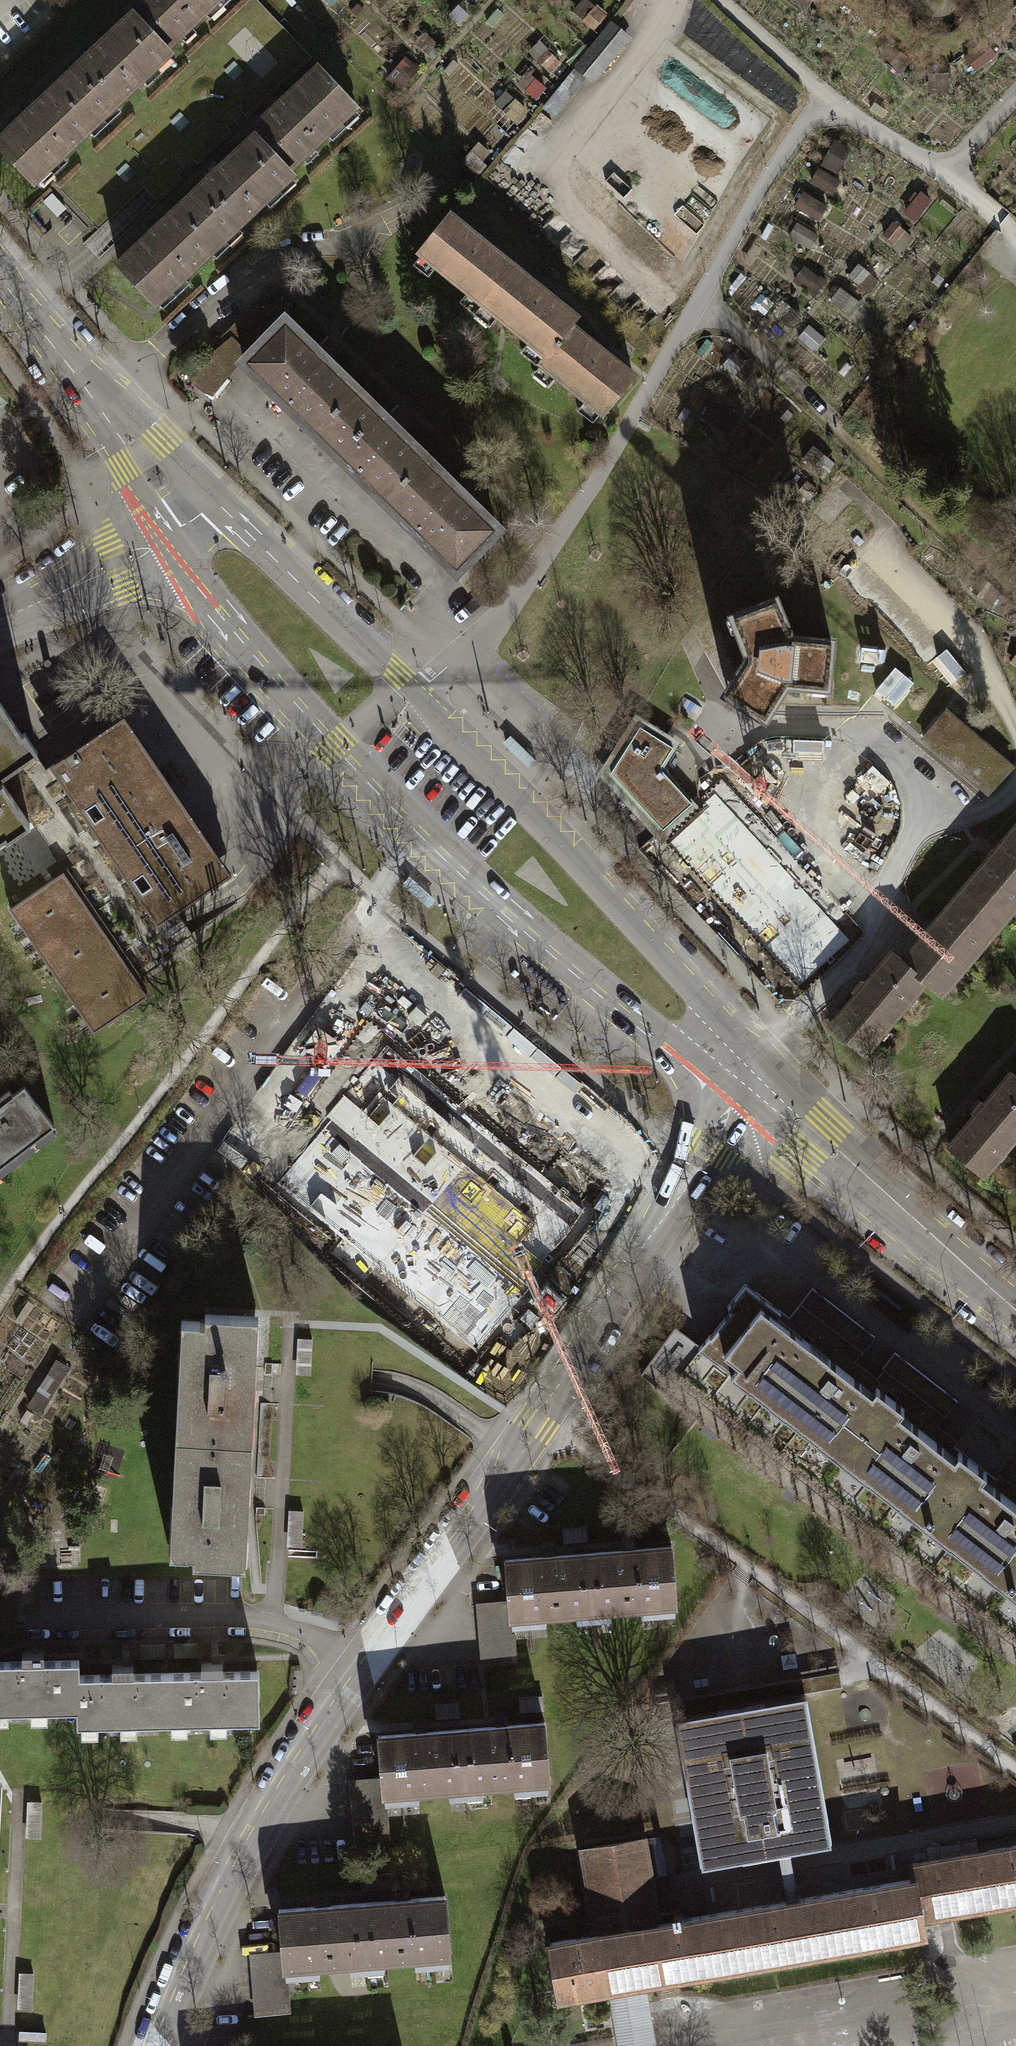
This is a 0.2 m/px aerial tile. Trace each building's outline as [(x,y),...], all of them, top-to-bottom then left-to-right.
[(164,50),(218,0),(140,0),(128,12),(132,17),(164,50)] [(65,80),(101,118),(168,55),(164,50),(132,17),(90,56),(65,80)] [(596,82),(635,37),(616,20),(576,65),(596,82)] [(250,133),(254,138),(286,172),(355,107),(319,69),(276,109),(250,133)] [(101,118),(65,80),(37,106),(0,141),(0,148),(33,183),(101,118)] [(213,177),(187,201),(223,239),(290,176),(286,172),(254,138),(213,177)] [(828,190),(855,154),(840,143),(813,180),(828,190)] [(799,208),(823,217),(828,203),(805,194),(799,208)] [(155,304),(223,239),(187,201),(155,231),(118,266),(155,304)] [(420,252),(484,303),(513,267),(449,216),(420,252)] [(576,318),(513,267),(484,303),(547,354),(570,326),(576,318)] [(287,311),(268,293),(225,337),(227,339),(246,357),(248,359),(282,325),(278,321),(287,311)] [(245,363),(316,432),(355,392),(325,362),(329,358),(320,349),(316,353),(284,323),(282,325),(248,359),(245,363)] [(633,377),(570,326),(547,354),(540,362),(604,414),(633,377)] [(188,376),(192,382),(197,388),(204,393),(212,397),(246,357),(227,339),(188,376)] [(218,351),(196,373),(199,378),(204,382),(210,386),(229,362),(218,351)] [(386,421),(355,392),(316,432),(386,500),(425,460),(395,430),(399,426),(390,417),(386,421)] [(456,489),(425,460),(386,500),(457,569),(497,529),(465,498),(469,494),(459,485),(456,489)] [(830,576),(948,694),(972,671),(853,552),(830,576)] [(748,652),(748,657),(726,691),(765,716),(787,682),(827,685),(831,640),(791,636),(775,598),(733,615),(748,652)] [(914,674),(897,682),(907,705),(925,697),(914,674)] [(34,751),(0,701),(0,775),(34,751)] [(923,738),(989,794),(1012,767),(946,711),(923,738)] [(232,875),(124,716),(46,769),(34,751),(0,775),(0,782),(2,781),(27,818),(28,818),(64,871),(92,913),(120,954),(138,980),(166,960),(162,954),(190,936),(175,913),(232,875)] [(689,803),(660,771),(659,766),(671,748),(641,729),(618,765),(620,766),(621,777),(619,779),(634,795),(636,793),(665,825),(689,803)] [(847,809),(861,750),(798,736),(785,795),(847,809)] [(27,818),(2,781),(0,782),(0,837),(27,818)] [(669,834),(696,810),(689,803),(665,825),(636,793),(634,795),(669,834)] [(966,886),(985,901),(976,912),(996,929),(1015,905),(1015,826),(966,886)] [(64,871),(10,907),(38,950),(92,913),(64,871)] [(966,886),(903,960),(926,980),(942,993),(996,929),(976,912),(985,901),(966,886)] [(92,913),(38,950),(66,990),(120,954),(92,913)] [(864,1053),(926,980),(903,960),(892,951),(867,982),(864,980),(855,990),(857,994),(830,1025),(864,1053)] [(120,954),(66,990),(95,1032),(149,996),(138,980),(120,954)] [(292,1161),(339,1190),(431,1045),(384,1015),(292,1161)] [(556,1154),(579,1112),(449,1041),(426,1084),(551,1152),(462,1315),(511,1342),(601,1178),(556,1154)] [(1015,1136),(1015,1077),(1011,1073),(986,1103),(982,1101),(973,1112),(976,1115),(950,1147),(983,1175),(1015,1136)] [(0,1104),(0,1166),(55,1125),(25,1085),(0,1104)] [(842,1460),(891,1397),(878,1387),(845,1361),(844,1363),(832,1354),(829,1358),(785,1324),(790,1317),(745,1283),(727,1307),(731,1310),(711,1336),(709,1335),(698,1349),(842,1460)] [(844,1363),(845,1361),(855,1348),(862,1353),(875,1337),(813,1288),(790,1317),(785,1324),(829,1358),(832,1354),(844,1363)] [(182,1437),(245,1440),(246,1422),(253,1423),(254,1403),(247,1403),(249,1366),(255,1366),(256,1347),(250,1346),(252,1315),(205,1313),(205,1322),(199,1322),(200,1320),(187,1320),(182,1437)] [(312,1339),(297,1338),(296,1374),(311,1375),(312,1339)] [(925,1426),(926,1425),(937,1411),(945,1417),(958,1401),(895,1352),(882,1369),(888,1373),(878,1387),(891,1397),(904,1407),(903,1409),(925,1426)] [(56,1356),(31,1405),(46,1413),(71,1364),(56,1356)] [(891,1397),(842,1460),(924,1524),(973,1461),(926,1425),(925,1426),(903,1409),(904,1407),(891,1397)] [(245,1440),(182,1437),(176,1552),(188,1553),(188,1552),(193,1552),(193,1561),(239,1563),(241,1533),(247,1533),(248,1514),(242,1513),(243,1476),(250,1476),(251,1457),(245,1457),(245,1440)] [(1015,1576),(1015,1494),(973,1461),(924,1524),(1007,1588),(1015,1576)] [(304,1510),(289,1510),(287,1546),(302,1547),(304,1510)] [(672,1547),(589,1553),(594,1619),(611,1618),(610,1609),(641,1606),(642,1615),(675,1613),(674,1604),(676,1603),(672,1547)] [(577,1620),(594,1619),(589,1553),(506,1559),(509,1603),(510,1616),(511,1616),(512,1616),(513,1625),(546,1623),(545,1614),(577,1611),(577,1620)] [(1007,1588),(1015,1595),(1015,1576),(1007,1588)] [(510,1616),(509,1603),(480,1605),(484,1663),(515,1660),(511,1616),(510,1616)] [(78,1709),(77,1675),(80,1675),(79,1659),(44,1660),(44,1652),(22,1652),(22,1661),(0,1661),(0,1711),(76,1709),(78,1709)] [(201,1672),(167,1673),(168,1722),(260,1720),(259,1671),(223,1671),(223,1663),(201,1663),(201,1672)] [(77,1724),(168,1722),(167,1673),(134,1673),(133,1665),(112,1665),(112,1674),(80,1675),(77,1675),(78,1709),(76,1709),(77,1724)] [(656,1719),(842,1686),(840,1671),(653,1703),(656,1719)] [(805,1696),(676,1718),(703,1866),(831,1843),(805,1696)] [(544,1722),(461,1729),(467,1795),(483,1794),(482,1785),(514,1782),(515,1791),(548,1789),(547,1779),(549,1779),(544,1722)] [(450,1797),(467,1795),(461,1729),(378,1736),(382,1779),(383,1793),(384,1793),(385,1792),(386,1802),(419,1799),(418,1790),(449,1787),(450,1797)] [(383,1793),(382,1779),(353,1781),(357,1840),(388,1837),(384,1793),(383,1793)] [(40,1837),(42,1802),(27,1801),(26,1837),(40,1837)] [(923,1930),(921,1915),(914,1878),(681,1919),(680,1911),(673,1912),(674,1920),(653,1924),(651,1917),(656,1916),(642,1839),(585,1849),(599,1926),(602,1925),(604,1933),(550,1942),(559,1994),(612,1985),(613,1990),(614,1992),(637,1988),(637,1986),(637,1981),(923,1930)] [(914,1878),(921,1915),(938,1912),(939,1919),(951,1917),(950,1910),(1015,1899),(1015,1845),(912,1863),(914,1878)] [(445,1896),(362,1902),(368,1969),(384,1968),(383,1959),(415,1956),(416,1965),(449,1962),(448,1953),(450,1953),(445,1896)] [(351,1970),(368,1969),(362,1902),(279,1909),(282,1953),(284,1967),(285,1966),(286,1966),(287,1976),(319,1973),(319,1964),(350,1961),(351,1970)] [(284,1967),(282,1953),(253,1955),(258,2013),(288,2010),(285,1966),(284,1967)] [(32,2008),(34,1972),(19,1972),(17,2008),(32,2008)] [(645,1984),(637,1986),(637,1988),(614,1992),(613,1990),(611,1990),(621,2045),(656,2045),(645,1984)]
